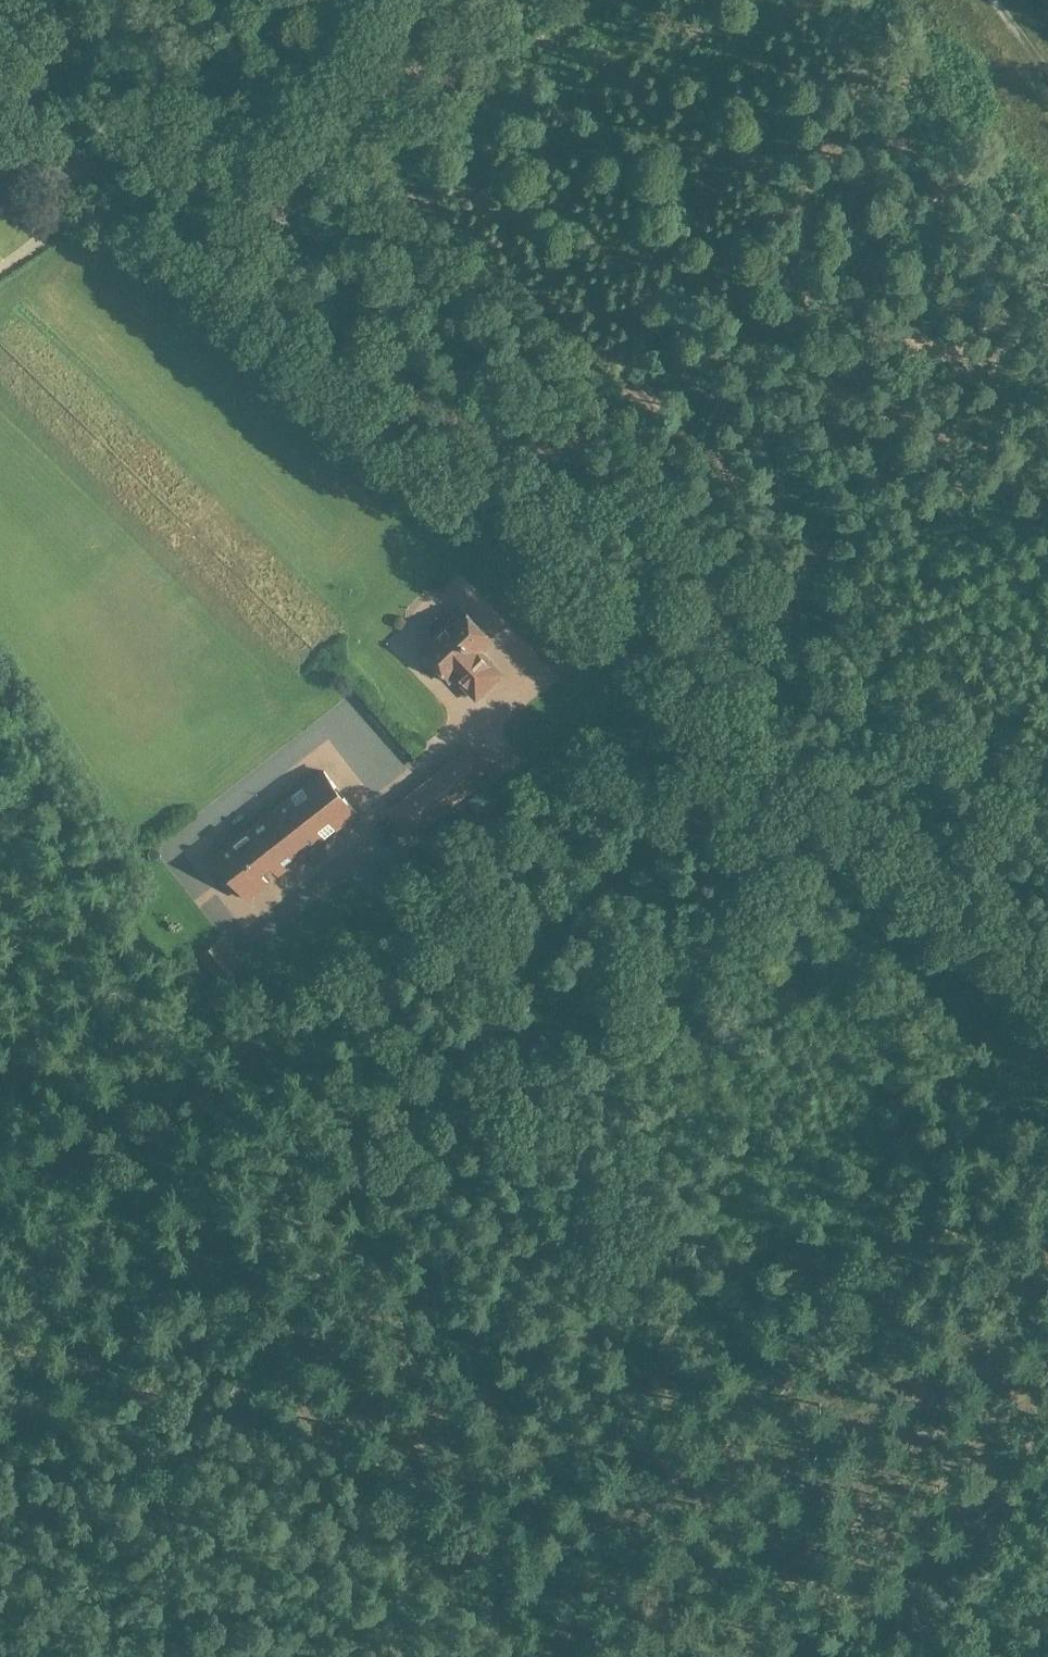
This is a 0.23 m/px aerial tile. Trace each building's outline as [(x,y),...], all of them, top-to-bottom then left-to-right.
[(477,698),(499,678),(503,674),(481,651),(493,640),(464,610),(451,622),(448,618),(438,618),(432,624),(431,634),(435,637),(422,649),(451,680),(455,676),(477,698)] [(404,801),(391,812),(411,837),(425,826),(438,816),(466,794),(479,783),(493,773),(473,747),(459,758),(446,769),(418,790),(404,801)] [(215,856),(248,898),(269,882),(263,875),(273,867),(279,874),(357,813),(324,771),(215,856)] [(229,966),(215,977),(222,986),(236,975),(229,966)]
